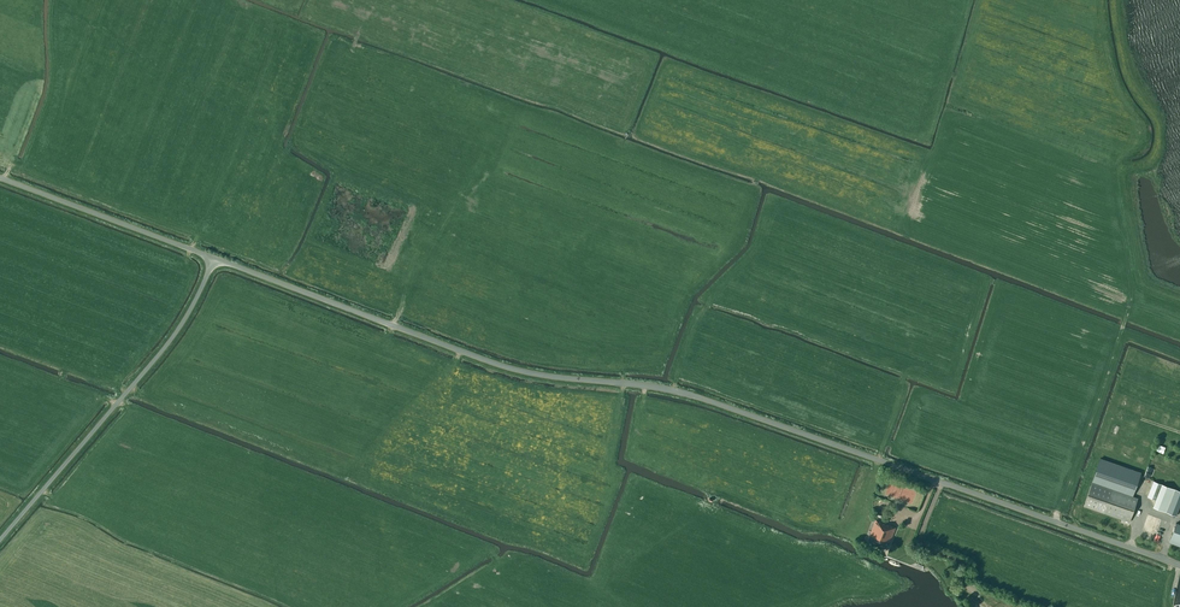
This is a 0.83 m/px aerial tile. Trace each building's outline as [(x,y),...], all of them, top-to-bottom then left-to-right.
[(1112,452),(1114,445),(1107,443),(1105,450),(1112,452)] [(1129,459),(1132,449),(1125,446),(1122,457),(1129,459)] [(1140,472),(1100,458),(1083,506),(1129,522),(1137,498),(1132,496),(1140,472)] [(1176,516),(1179,505),(1179,491),(1161,484),(1153,507),(1176,516)] [(890,525),(876,519),(866,541),(886,549),(895,529),(889,526),(890,525)] [(1176,523),(1169,541),(1179,546),(1179,524),(1176,523)]
